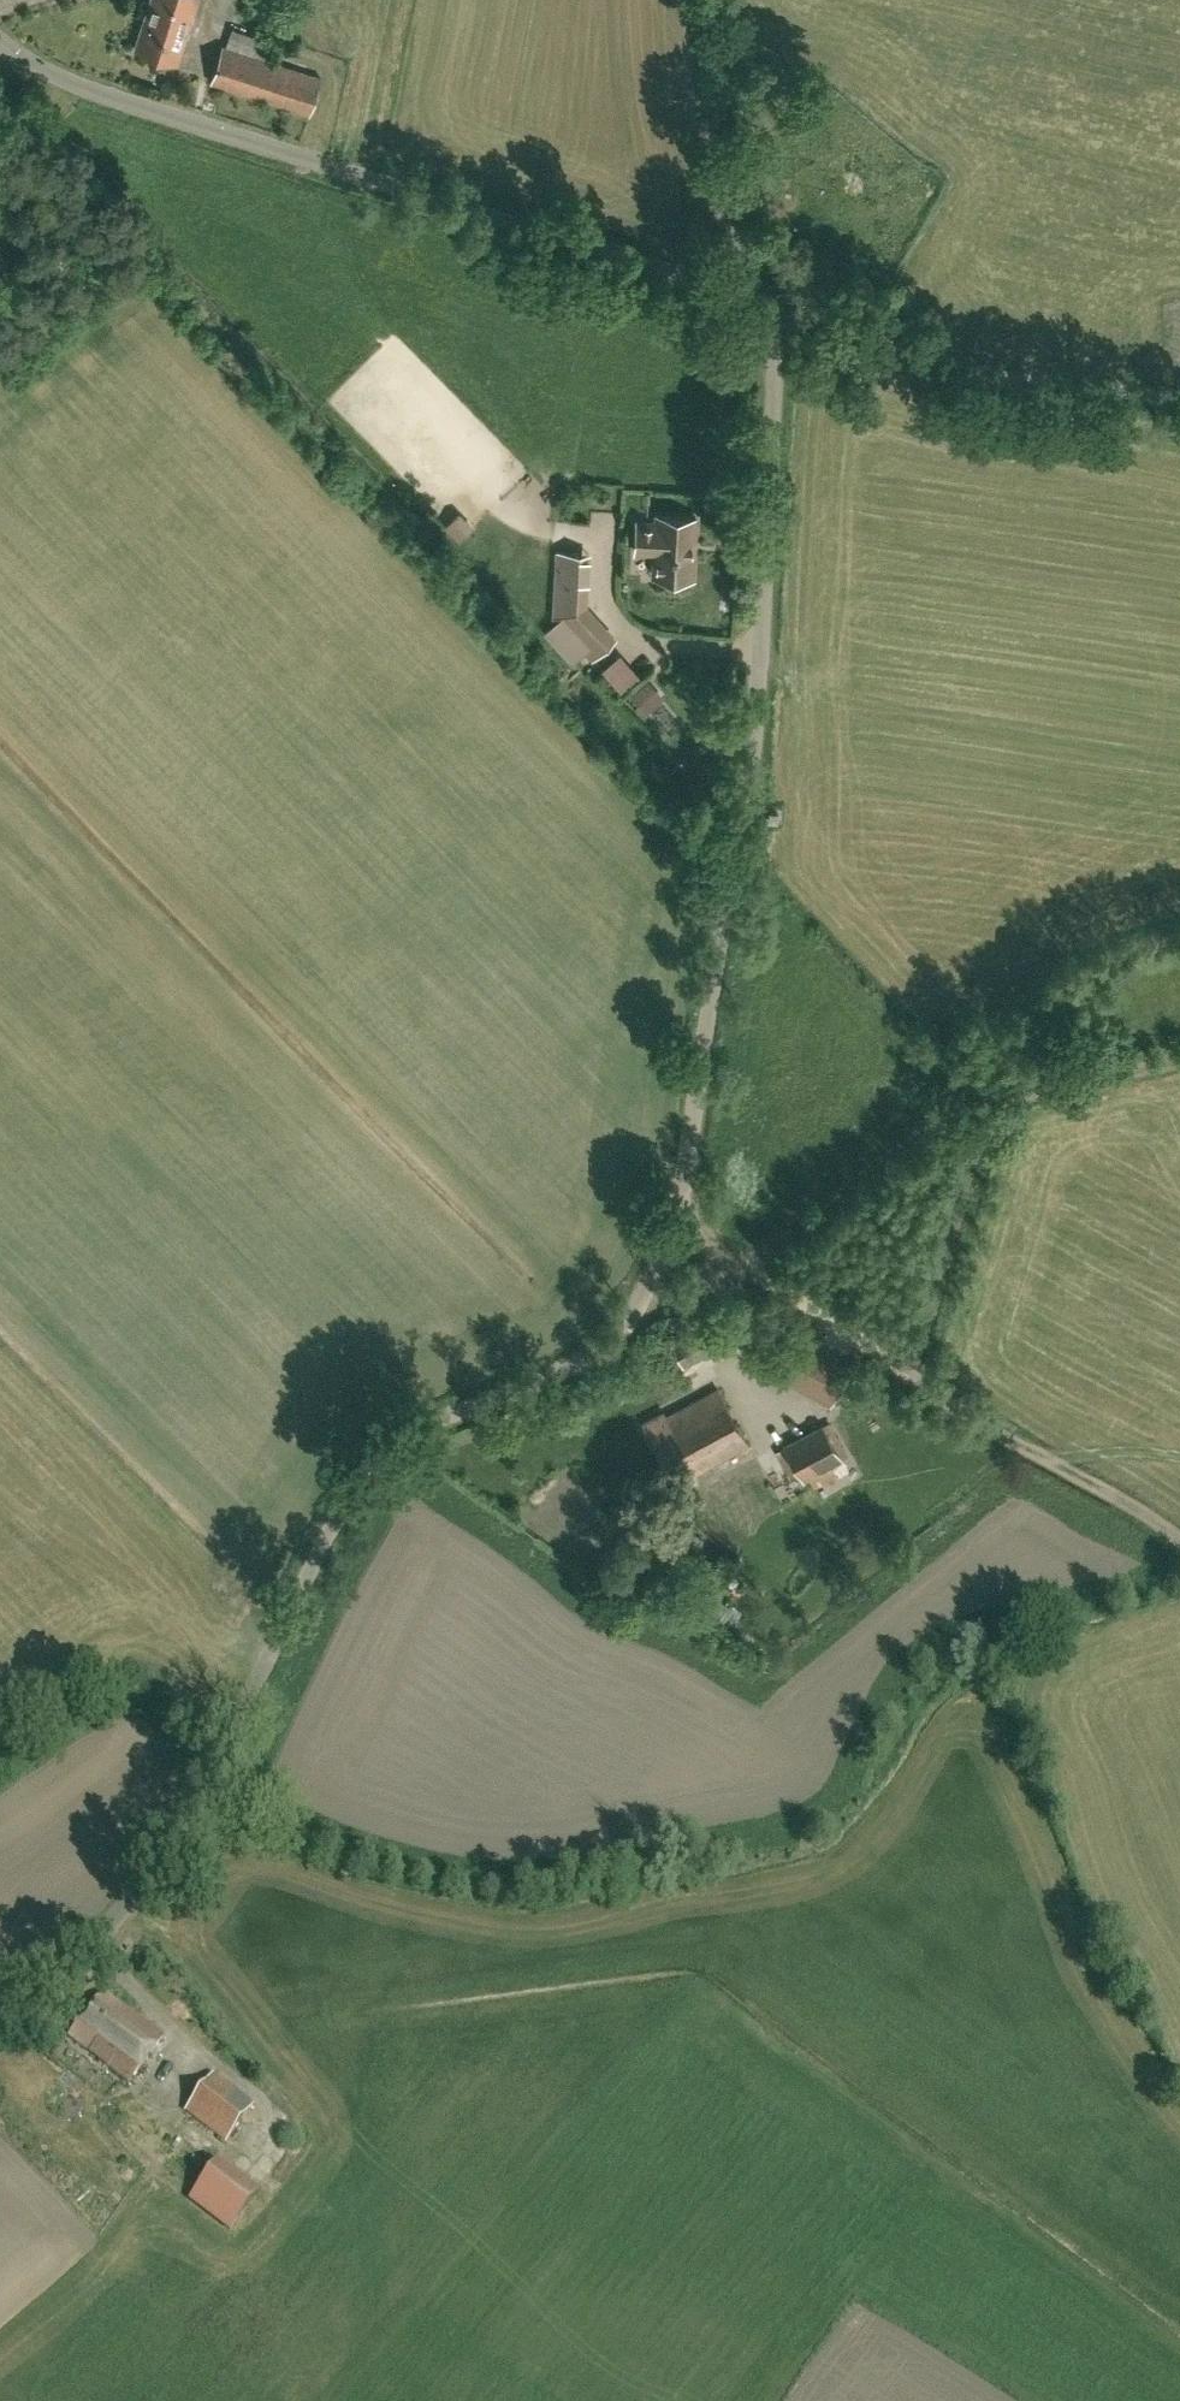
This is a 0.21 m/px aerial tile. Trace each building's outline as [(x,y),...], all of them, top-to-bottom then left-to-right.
[(199,0),(153,0),(138,50),(180,62),(199,0)] [(311,114),(323,77),(225,46),(213,83),(311,114)] [(635,551),(655,552),(653,575),(665,576),(665,582),(681,583),(681,577),(693,577),(696,517),(657,515),(656,523),(637,522),(635,551)] [(558,552),(556,581),(555,609),(595,655),(608,643),(576,608),(578,583),(586,584),(588,553),(558,552)] [(779,820),(779,812),(771,811),(770,819),(779,820)] [(700,1324),(671,1338),(672,1340),(684,1365),(713,1350),(700,1324)] [(797,1329),(794,1334),(773,1372),(830,1403),(854,1360),(797,1329)] [(677,1481),(750,1443),(721,1387),(668,1414),(665,1408),(645,1419),(677,1481)] [(824,1422),(784,1444),(785,1445),(799,1472),(804,1482),(810,1479),(832,1467),(846,1459),(826,1425),(824,1422)] [(131,2080),(166,2035),(104,1988),(70,2034),(131,2080)] [(227,2143),(255,2104),(215,2073),(187,2111),(227,2143)] [(75,2078),(60,2096),(101,2132),(117,2115),(75,2078)] [(232,2231),(258,2195),(219,2161),(190,2199),(232,2231)]
